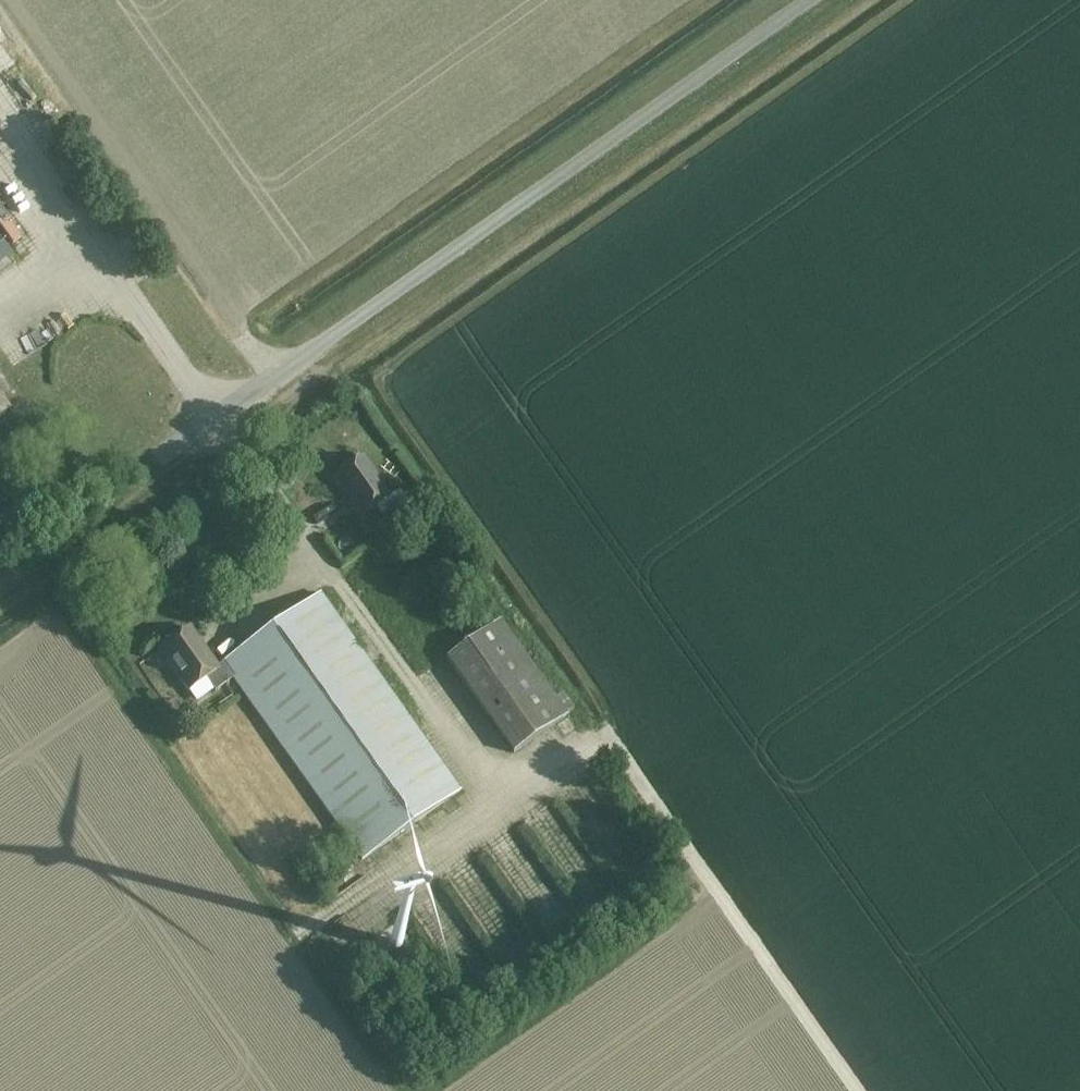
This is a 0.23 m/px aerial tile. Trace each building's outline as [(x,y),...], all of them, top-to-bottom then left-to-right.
[(363,458),(334,478),(345,494),(347,493),(358,507),(356,509),(362,517),(391,497),(363,458)] [(223,664),(223,665),(233,678),(362,861),(460,791),(321,594),(223,664)] [(500,621),(446,659),(513,754),(567,716),(500,621)] [(215,691),(233,678),(223,665),(218,668),(208,654),(205,656),(198,646),(201,644),(190,628),(159,650),(188,691),(206,678),(215,691)]
